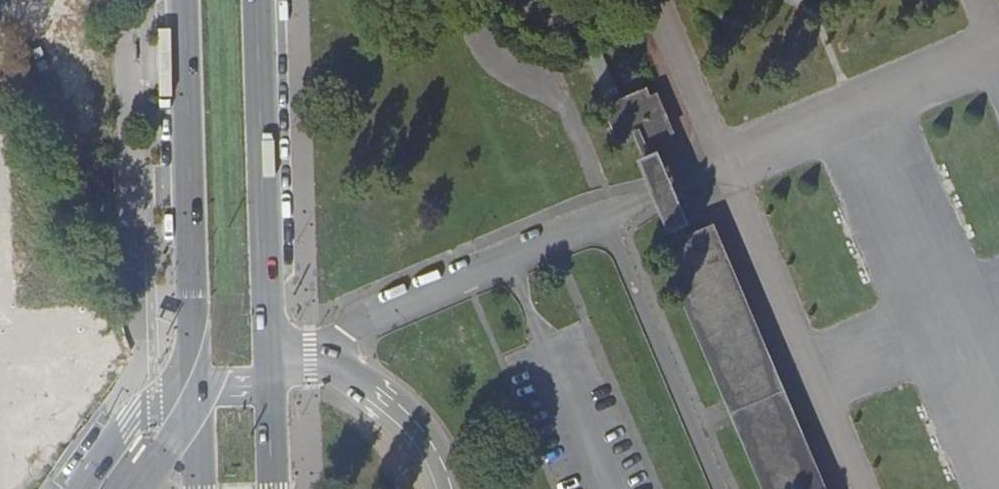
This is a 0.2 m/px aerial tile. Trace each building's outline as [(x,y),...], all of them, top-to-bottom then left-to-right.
[(633,134),(636,141),(665,129),(651,98),(645,100),(641,91),(600,108),(604,119),(613,142),(633,134)] [(665,228),(670,226),(680,221),(666,191),(650,155),(643,157),(636,161),(651,197),(665,228)] [(708,226),(676,239),(679,248),(661,255),(671,278),(695,335),(759,488),(819,488),(708,226)]
